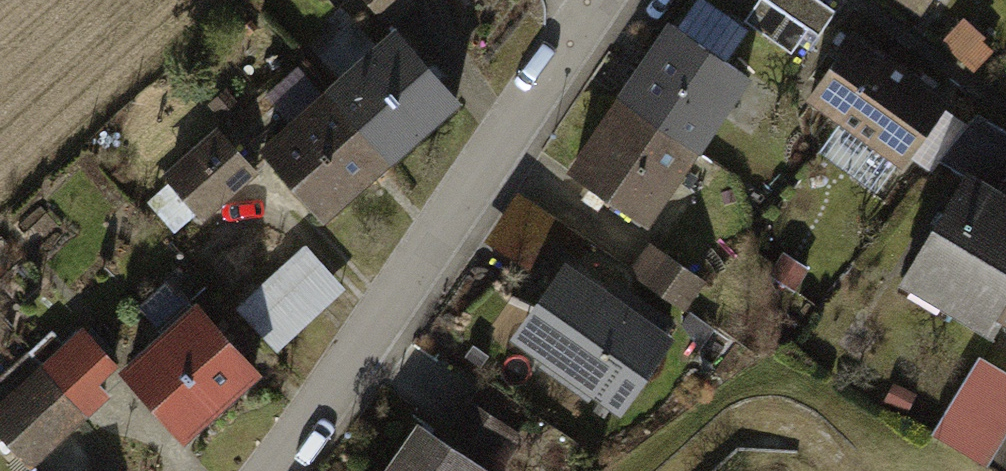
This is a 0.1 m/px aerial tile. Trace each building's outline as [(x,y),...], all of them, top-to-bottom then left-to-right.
[(400,24),(424,0),(375,0),(400,24)] [(808,31),(763,0),(745,26),(790,57),(808,31)] [(812,0),(763,0),(808,31),(819,39),(835,16),(812,0)] [(675,33),(631,101),(699,145),(744,77),(675,33)] [(944,101),(846,42),(815,92),(913,151),(944,101)] [(406,49),(340,104),(392,165),(458,110),(406,49)] [(631,101),(586,169),(655,213),(699,145),(631,101)] [(340,104),(274,159),(326,221),(392,165),(340,104)] [(1005,174),(1005,131),(977,114),(949,162),(997,189),(1005,174)] [(216,135),(172,179),(204,210),(248,166),(216,135)] [(970,183),(913,286),(991,329),(1005,302),(1005,203),(970,183)] [(688,313),(711,281),(654,241),(631,273),(688,313)] [(309,249),(246,314),(281,348),(344,282),(309,249)] [(656,325),(570,277),(524,357),(610,405),(656,325)] [(205,309),(130,376),(181,433),(256,366),(205,309)] [(0,408),(0,427),(25,454),(116,369),(81,332),(0,408)] [(978,363),(937,434),(983,460),(1005,420),(1005,378),(978,363)] [(489,470),(503,470),(526,438),(471,400),(443,439),(489,470)] [(389,470),(482,470),(417,429),(389,470)]
